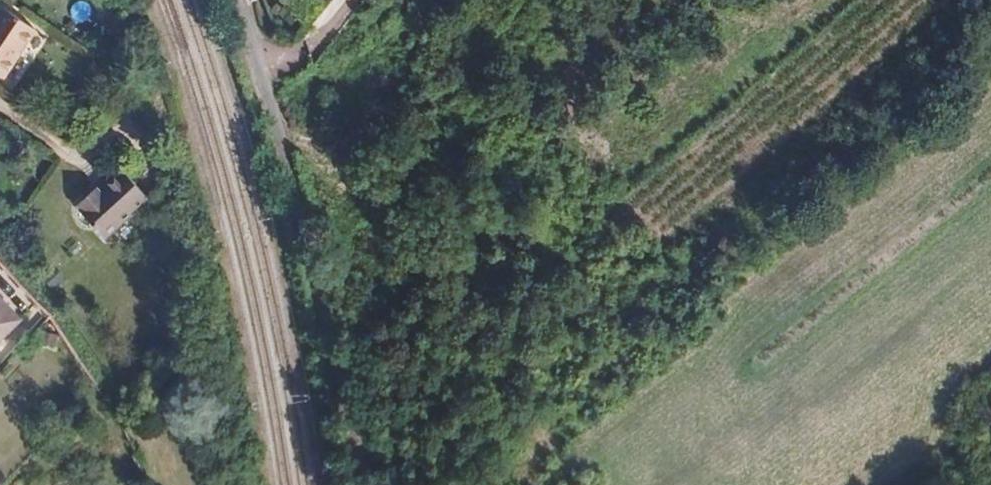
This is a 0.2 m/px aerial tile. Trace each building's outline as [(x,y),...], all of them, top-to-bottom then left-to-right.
[(15,0),(12,0),(0,18),(0,61),(14,70),(46,20),(15,0)] [(160,183),(134,158),(112,182),(106,176),(88,195),(120,227),(160,183)] [(29,318),(0,288),(0,346),(29,318)]
